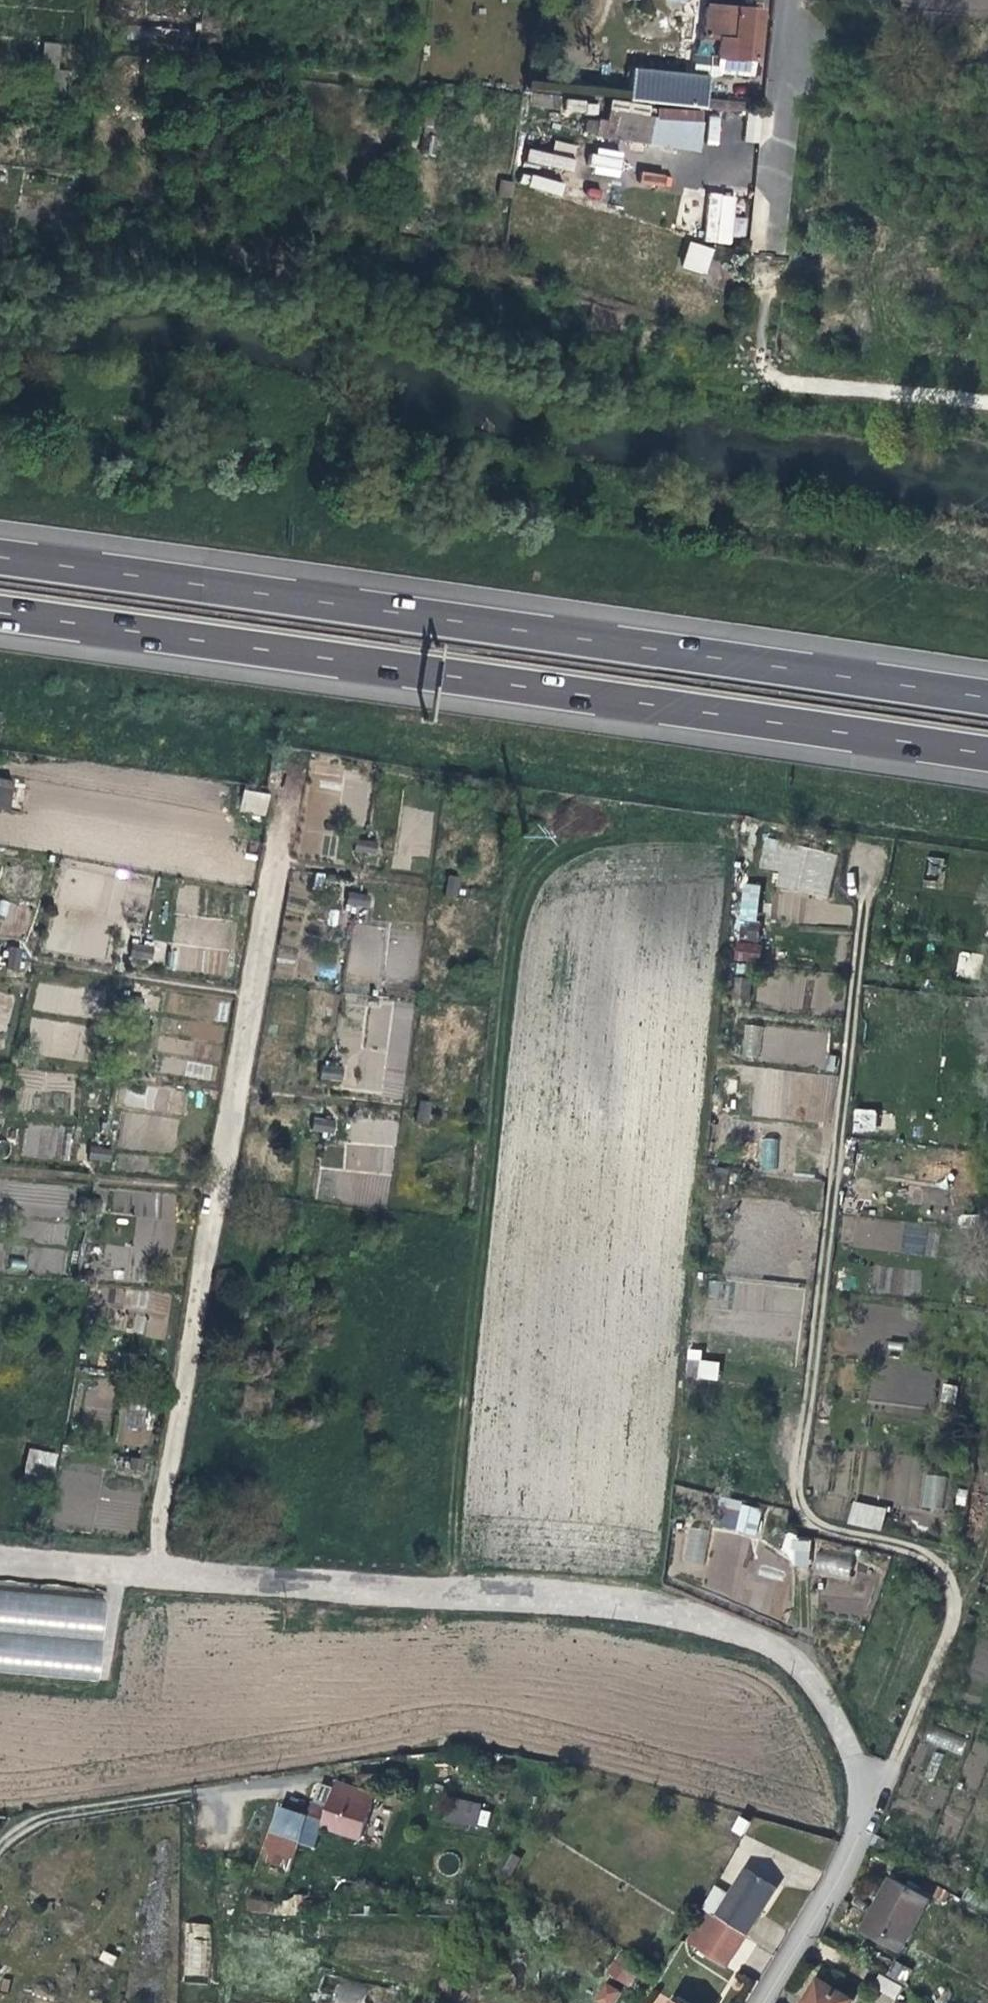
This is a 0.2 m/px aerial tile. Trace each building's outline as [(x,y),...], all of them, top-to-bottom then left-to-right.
[(750,72),(756,11),(704,7),(701,36),(716,38),(715,58),(685,55),(683,74),(678,74),(675,105),(707,108),(710,82),(724,84),(725,70),(750,72)] [(141,42),(168,46),(171,18),(145,14),(141,42)] [(201,16),(199,35),(211,37),(213,17),(201,16)] [(39,42),(36,68),(54,70),(56,43),(39,42)] [(61,71),(54,70),(36,68),(34,68),(32,87),(37,88),(53,89),(60,90),(61,71)] [(626,100),(675,105),(678,74),(629,69),(626,100)] [(140,71),(138,89),(170,94),(172,76),(140,71)] [(52,101),(53,89),(37,88),(35,99),(52,101)] [(593,136),(649,144),(654,116),(645,115),(646,105),(607,99),(604,120),(595,118),(593,136)] [(655,106),(654,116),(649,144),(694,151),(699,113),(655,106)] [(765,142),(766,113),(747,113),(746,142),(765,142)] [(417,152),(432,154),(435,135),(419,132),(417,152)] [(553,151),(575,157),(578,145),(556,140),(553,151)] [(620,178),(625,152),(595,146),(590,173),(620,178)] [(554,154),(530,148),(527,162),(571,172),(576,152),(556,147),(554,154)] [(642,171),(640,184),(669,187),(671,175),(642,171)] [(524,172),(521,184),(561,196),(564,184),(524,172)] [(733,243),(735,194),(708,192),(705,242),(733,243)] [(675,267),(690,271),(693,262),(699,264),(704,246),(683,240),(675,267)] [(288,267),(286,282),(304,284),(306,269),(288,267)] [(12,812),(18,784),(0,781),(0,810),(12,812)] [(239,811),(265,817),(270,794),(245,788),(239,811)] [(356,840),(355,852),(375,854),(376,841),(356,840)] [(829,895),(835,849),(761,841),(758,869),(776,871),(774,889),(829,895)] [(755,920),(760,885),(742,883),(737,917),(755,920)] [(345,909),(367,913),(370,895),(348,891),(345,909)] [(733,959),(759,961),(761,943),(734,941),(733,959)] [(131,962),(153,962),(153,945),(132,945),(131,962)] [(20,968),(23,949),(11,947),(7,966),(20,968)] [(960,951),(955,974),(978,980),(983,956),(960,951)] [(387,1022),(411,1022),(411,1007),(388,1007),(387,1022)] [(758,1057),(762,1025),(745,1023),(741,1054),(758,1057)] [(340,1082),(342,1065),(323,1062),(321,1079),(340,1082)] [(145,1086),(144,1096),(126,1095),(125,1108),(167,1111),(168,1088),(145,1086)] [(852,1108),(852,1132),(875,1132),(876,1109),(852,1108)] [(313,1116),(311,1131),(333,1133),(335,1119),(313,1116)] [(778,1169),(776,1137),(760,1138),(761,1169),(778,1169)] [(89,1147),(88,1161),(110,1162),(111,1148),(89,1147)] [(900,1223),(897,1251),(926,1254),(929,1226),(900,1223)] [(149,1292),(146,1337),(166,1338),(168,1293),(149,1292)] [(687,1379),(718,1379),(719,1361),(701,1361),(701,1350),(687,1350),(687,1379)] [(876,1358),(869,1400),(930,1409),(937,1367),(876,1358)] [(925,1473),(919,1506),(941,1510),(947,1478),(925,1473)] [(719,1499),(715,1528),(756,1534),(761,1505),(719,1499)] [(878,1531),(883,1510),(853,1503),(848,1524),(878,1531)] [(689,1526),(681,1560),(702,1564),(710,1531),(689,1526)] [(809,1562),(810,1537),(784,1536),(782,1560),(809,1562)] [(818,1539),(810,1572),(848,1581),(855,1547),(818,1539)] [(823,1576),(821,1612),(869,1615),(871,1579),(823,1576)] [(0,1590),(0,1672),(92,1680),(100,1599),(0,1590)] [(334,1787),(332,1792),(339,1794),(342,1784),(336,1782),(334,1787)] [(339,1794),(332,1792),(327,1808),(311,1803),(308,1814),(304,1826),(320,1830),(321,1826),(361,1838),(375,1794),(342,1784),(339,1794)] [(449,1798),(445,1819),(477,1827),(482,1805),(449,1798)] [(291,1869),(304,1826),(308,1814),(280,1805),(263,1860),(291,1869)] [(932,1900),(895,1879),(878,1909),(865,1933),(902,1954),(932,1900)] [(727,1897),(715,1917),(743,1937),(756,1914),(727,1897)] [(729,1964),(743,1937),(715,1917),(711,1924),(701,1918),(689,1939),(729,1964)] [(612,1960),(606,1976),(630,1986),(637,1969),(612,1960)] [(897,2000),(905,1987),(882,1973),(875,1986),(897,2000)] [(325,1975),(317,2002),(398,2002),(400,1995),(325,1975)] [(806,2002),(853,2002),(855,1999),(821,1979),(811,1996),(806,2002)] [(621,1993),(604,1981),(592,1999),(598,2002),(614,2002),(621,1993)]
